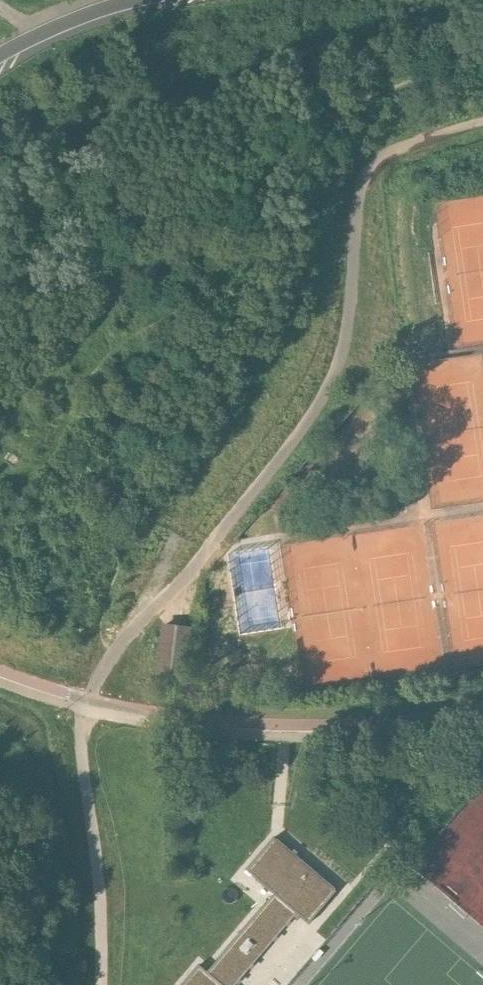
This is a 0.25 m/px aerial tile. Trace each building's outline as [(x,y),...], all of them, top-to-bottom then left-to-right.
[(275,836),(246,870),(275,894),(209,972),(199,964),(181,984),(234,984),(295,913),(309,925),(338,890),(294,852),(275,836)]
